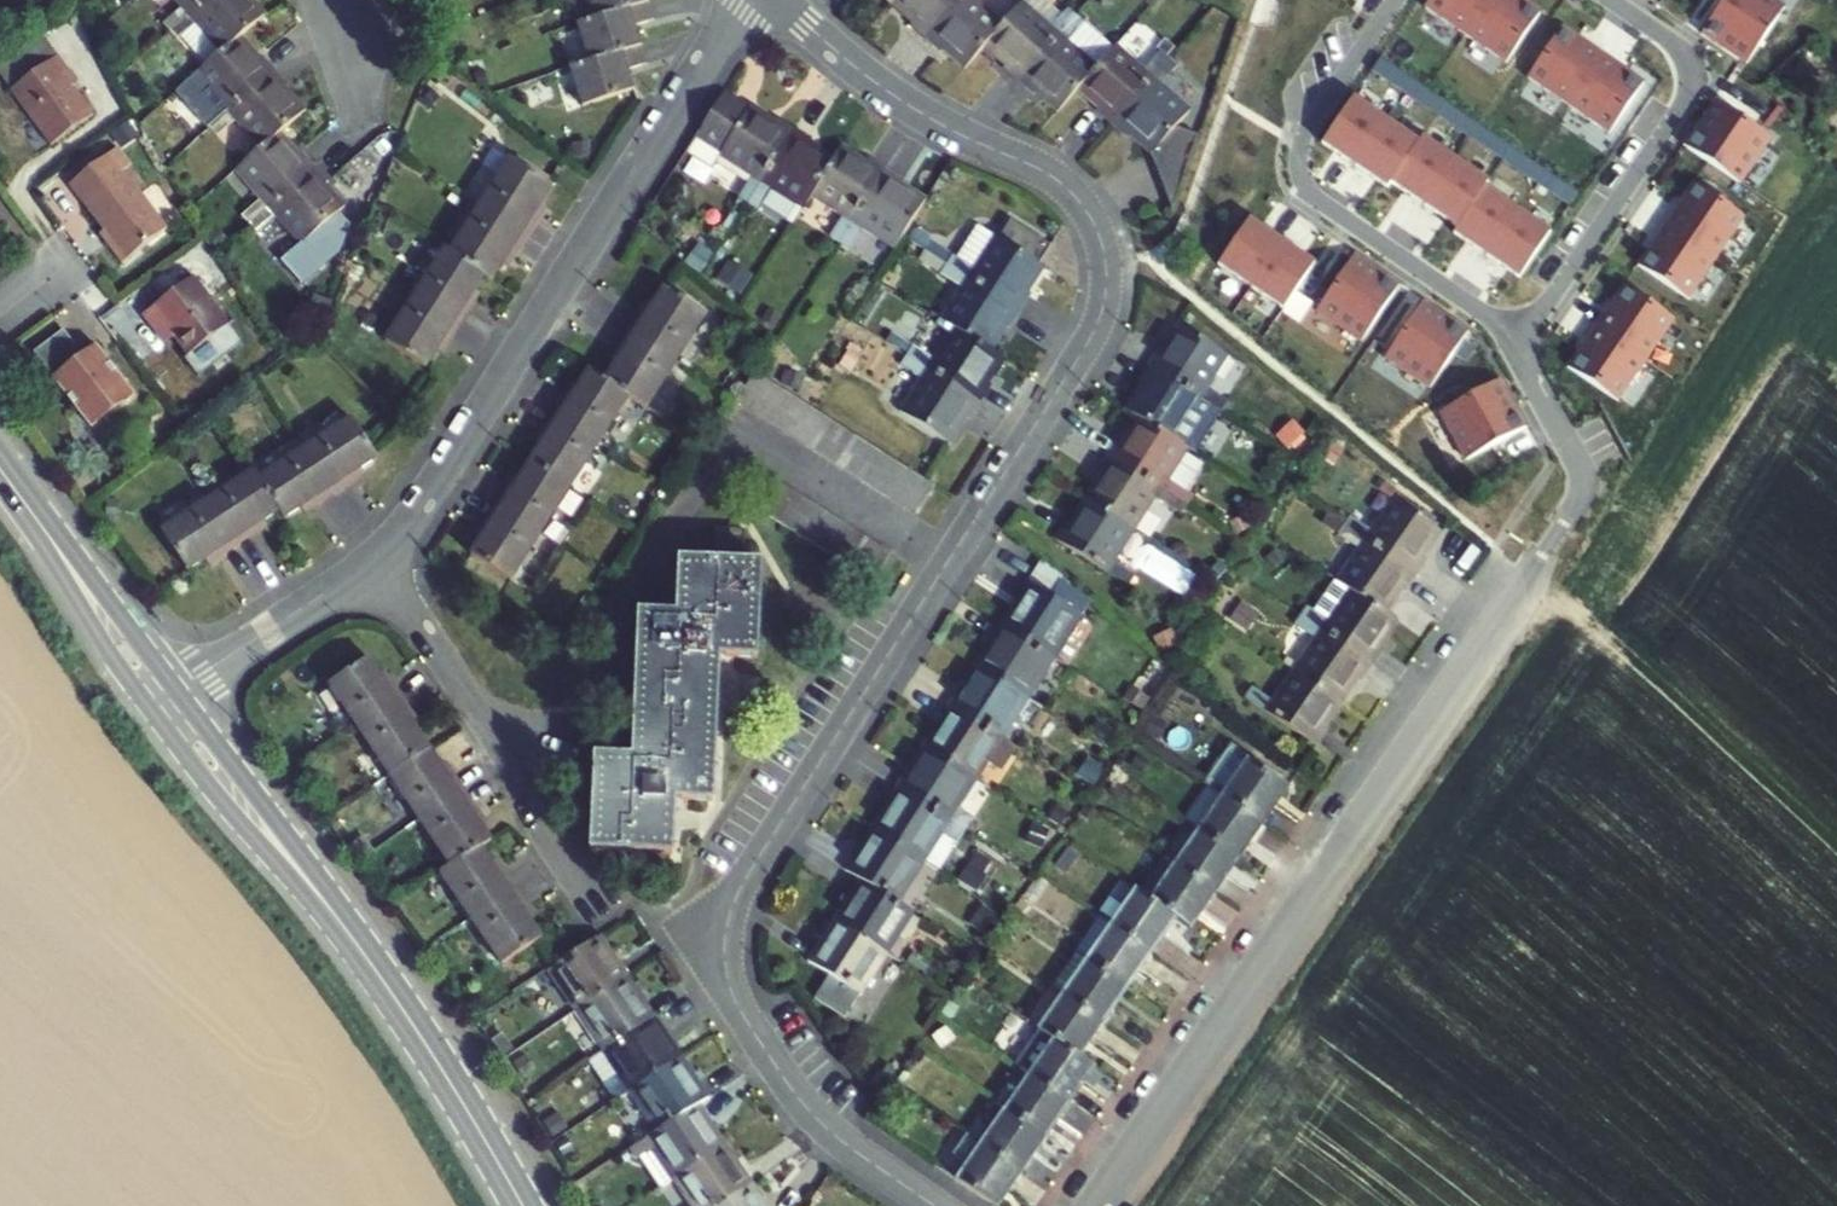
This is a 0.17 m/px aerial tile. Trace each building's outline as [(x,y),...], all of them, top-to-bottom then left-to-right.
[(167,23),(194,0),(178,0),(161,16),(167,23)] [(167,23),(175,32),(192,16),(204,30),(208,27),(222,42),(231,34),(261,6),(255,0),(194,0),(167,23)] [(588,55),(640,38),(635,23),(655,16),(649,0),(629,0),(597,11),(576,17),(588,55)] [(597,11),(629,0),(593,0),(597,11)] [(957,0),(903,0),(914,10),(910,15),(928,32),(957,0)] [(928,32),(940,43),(944,39),(968,61),(990,38),(1005,22),(990,8),(995,3),(992,0),(957,0),(928,32)] [(990,38),(1011,57),(1004,65),(1024,82),(1083,18),(1071,7),(1066,13),(1053,0),(1026,0),(1005,22),(990,38)] [(1489,0),(1428,0),(1423,7),(1464,35),(1489,0)] [(1521,0),(1489,0),(1464,35),(1506,63),(1540,13),(1539,12),(1536,17),(1524,8),(1527,4),(1521,0)] [(1700,34),(1716,46),(1719,41),(1747,60),(1744,65),(1745,65),(1784,9),(1771,0),(1723,0),(1700,34)] [(1539,12),(1527,4),(1524,8),(1536,17),(1539,12)] [(1083,18),(1024,82),(1035,93),(1041,87),(1067,110),(1082,93),(1118,52),(1083,18)] [(1568,106),(1602,55),(1574,36),(1571,41),(1559,33),(1562,28),(1561,27),(1526,78),(1568,106)] [(1574,36),(1562,28),(1559,33),(1571,41),(1574,36)] [(194,115),(204,125),(269,68),(256,52),(251,57),(231,34),(222,42),(191,71),(205,87),(201,90),(211,101),(194,115)] [(640,38),(588,55),(568,61),(580,100),(633,83),(627,65),(646,58),(640,38)] [(1719,41),(1716,46),(1744,65),(1747,60),(1719,41)] [(73,71),(52,44),(3,79),(27,111),(30,108),(48,133),(87,104),(66,77),(73,71)] [(1118,52),(1082,93),(1099,108),(1093,114),(1113,132),(1172,69),(1162,59),(1148,74),(1133,61),(1131,64),(1118,52)] [(1630,74),(1602,55),(1568,106),(1609,134),(1643,84),(1642,83),(1639,87),(1627,79),(1630,74)] [(242,128),(257,143),(271,130),(296,106),(278,87),(282,82),(269,68),(204,125),(210,133),(227,118),(238,131),(242,128)] [(1172,69),(1113,132),(1126,144),(1130,140),(1156,162),(1176,140),(1192,122),(1174,105),(1179,99),(1167,89),(1180,75),(1172,69)] [(1642,83),(1630,74),(1627,79),(1639,87),(1642,83)] [(742,191),(753,199),(800,127),(781,115),(776,122),(720,87),(689,136),(683,147),(707,163),(714,152),(751,176),(742,191)] [(1334,153),(1354,166),(1385,120),(1352,98),(1321,144),(1334,153)] [(1713,101),(1712,102),(1717,105),(1698,133),(1693,130),(1682,146),(1739,185),(1770,139),(1713,101)] [(1712,102),(1693,130),(1698,133),(1717,105),(1712,102)] [(1418,143),(1385,120),(1354,166),(1387,189),(1390,184),(1418,143)] [(800,127),(753,199),(763,205),(774,188),(804,207),(810,197),(834,159),(811,144),(815,136),(800,127)] [(271,130),(257,143),(232,167),(247,183),(244,186),(253,197),(236,212),(243,220),(308,160),(296,147),(291,152),(271,130)] [(1418,143),(1390,184),(1403,193),(1423,206),(1455,160),(1422,138),(1418,143)] [(1197,146),(1176,140),(1156,162),(1152,167),(1177,215),(1197,146)] [(127,260),(169,228),(127,171),(136,164),(121,143),(73,178),(113,232),(109,235),(127,260)] [(834,159),(810,197),(841,218),(831,235),(841,241),(888,169),(874,161),(871,165),(842,147),(834,159)] [(483,201),(528,229),(538,212),(534,209),(553,179),(512,153),(483,201)] [(308,160),(243,220),(251,228),(268,212),(282,227),(285,225),(295,236),(335,200),(317,180),(322,176),(308,160)] [(1455,160),(1423,206),(1456,229),(1484,188),(1488,183),(1455,160)] [(888,169),(841,241),(854,250),(866,231),(893,248),(902,235),(925,200),(904,186),(907,182),(888,169)] [(1684,197),(1665,225),(1715,259),(1743,218),(1693,184),(1692,185),(1697,188),(1688,200),(1684,197)] [(1692,185),(1684,197),(1688,200),(1697,188),(1692,185)] [(1517,210),(1484,188),(1456,229),(1453,234),(1486,256),(1517,210)] [(528,229),(483,201),(454,248),(486,268),(494,273),(514,242),(518,245),(528,229)] [(1550,233),(1517,210),(1486,256),(1519,279),(1550,233)] [(944,262),(1018,310),(1031,290),(1023,285),(1038,262),(1033,259),(1045,240),(1003,212),(990,231),(977,223),(957,254),(952,251),(944,262)] [(1249,219),(1217,265),(1250,288),(1282,242),(1249,219)] [(1715,259),(1665,225),(1646,253),(1650,256),(1642,268),(1638,265),(1637,266),(1687,300),(1715,259)] [(1282,242),(1250,288),(1283,310),(1315,264),(1302,255),(1282,242)] [(415,290),(462,320),(472,305),(466,301),(486,268),(454,248),(445,243),(415,290)] [(1351,253),(1350,252),(1312,309),(1357,339),(1396,283),(1379,272),(1376,276),(1348,257),(1351,253)] [(1379,272),(1351,253),(1348,257),(1376,276),(1379,272)] [(1650,256),(1646,253),(1638,265),(1642,268),(1650,256)] [(939,315),(953,325),(983,345),(1000,319),(1008,325),(1018,310),(944,262),(936,275),(957,288),(939,315)] [(191,274),(141,312),(154,329),(159,325),(166,336),(172,332),(186,352),(226,322),(191,274)] [(627,327),(674,355),(701,312),(660,286),(641,317),(636,313),(627,327)] [(1614,299),(1595,327),(1645,362),(1673,321),(1623,286),(1622,287),(1627,290),(1618,302),(1614,299)] [(1622,287),(1614,299),(1618,302),(1627,290),(1622,287)] [(462,320),(415,290),(384,338),(425,364),(445,333),(451,337),(462,320)] [(1420,299),(1419,299),(1380,355),(1426,386),(1464,330),(1448,319),(1445,323),(1417,304),(1420,299)] [(1448,319),(1420,299),(1417,304),(1445,323),(1448,319)] [(162,339),(166,336),(159,325),(154,329),(162,339)] [(914,343),(906,355),(978,402),(988,385),(983,381),(999,355),(983,345),(953,325),(933,356),(914,343)] [(133,392),(96,341),(82,352),(63,326),(33,347),(89,424),(133,392)] [(674,355),(627,327),(615,347),(621,350),(603,378),(628,393),(645,404),(674,355)] [(1645,362),(1595,327),(1576,355),(1580,358),(1572,371),(1568,367),(1567,369),(1617,403),(1645,362)] [(1166,348),(1154,367),(1224,416),(1230,407),(1212,395),(1235,361),(1188,329),(1172,352),(1166,348)] [(978,402),(906,355),(900,365),(918,377),(899,406),(947,437),(962,413),(968,417),(978,402)] [(1580,358),(1576,355),(1568,367),(1572,371),(1580,358)] [(1134,410),(1147,419),(1179,441),(1198,412),(1218,426),(1224,416),(1154,367),(1140,387),(1147,391),(1134,410)] [(603,378),(588,369),(567,403),(562,400),(554,413),(599,440),(628,393),(603,378)] [(1494,381),(1498,378),(1438,410),(1464,458),(1524,425),(1515,408),(1510,411),(1494,381)] [(1515,408),(1498,378),(1494,381),(1510,411),(1515,408)] [(301,440),(331,485),(347,474),(344,469),(374,449),(347,410),(301,440)] [(599,440),(554,413),(542,432),(546,435),(531,460),(572,485),(599,440)] [(1126,435),(1112,456),(1185,505),(1192,494),(1171,480),(1192,450),(1179,441),(1147,419),(1133,440),(1126,435)] [(331,485),(301,440),(254,471),(278,506),(281,512),(310,492),(313,497),(331,485)] [(1092,503),(1136,533),(1158,502),(1178,516),(1185,505),(1112,456),(1100,472),(1109,478),(1092,503)] [(497,504),(543,533),(572,485),(531,460),(510,494),(506,491),(497,504)] [(205,495),(236,539),(251,529),(248,525),(278,506),(254,471),(250,464),(205,495)] [(236,539),(205,495),(161,525),(188,565),(216,546),(219,551),(236,539)] [(1343,517),(1337,526),(1412,577),(1421,564),(1413,559),(1436,526),(1394,498),(1369,534),(1343,517)] [(1136,533),(1092,503),(1076,527),(1071,523),(1058,541),(1132,591),(1139,581),(1115,565),(1136,533)] [(543,533),(497,504),(485,524),(489,526),(470,557),(512,583),(543,533)] [(1412,577),(1337,526),(1329,538),(1354,554),(1335,583),(1343,589),(1377,612),(1392,590),(1400,595),(1412,577)] [(680,616),(644,614),(639,760),(603,759),(598,850),(676,853),(679,796),(713,798),(720,654),(756,656),(761,566),(744,565),(746,531),(716,529),(714,564),(682,562),(680,616)] [(1045,564),(1011,617),(1064,654),(1086,619),(1081,615),(1090,602),(1045,564)] [(1325,577),(1296,619),(1369,668),(1379,654),(1372,650),(1391,622),(1377,612),(1343,589),(1335,583),(1325,577)] [(1064,654),(1011,617),(984,658),(1038,693),(1064,654)] [(1307,640),(1287,671),(1332,703),(1348,679),(1357,685),(1369,668),(1296,619),(1290,629),(1307,640)] [(1038,693),(984,658),(960,695),(1014,731),(1038,693)] [(322,690),(354,737),(400,706),(389,689),(383,693),(363,663),(322,690)] [(1332,703),(1287,671),(1267,701),(1248,688),(1241,698),(1314,747),(1327,728),(1319,723),(1332,703)] [(1014,731),(960,695),(934,735),(988,770),(1014,731)] [(400,706),(354,737),(385,783),(426,757),(405,725),(410,721),(400,706)] [(934,735),(906,777),(960,813),(973,821),(981,808),(968,800),(988,770),(934,735)] [(426,757),(385,783),(415,829),(461,799),(450,782),(445,786),(426,757)] [(1240,761),(1219,791),(1261,817),(1280,789),(1240,761)] [(878,820),(931,855),(960,813),(906,777),(878,820)] [(1219,791),(1196,824),(1238,851),(1261,817),(1219,791)] [(461,799),(415,829),(446,875),(477,855),(487,848),(465,816),(470,812),(461,799)] [(851,861),(869,872),(905,895),(931,855),(878,820),(851,861)] [(1196,824),(1173,858),(1214,885),(1238,851),(1196,824)] [(471,933),(516,903),(505,885),(499,889),(477,855),(446,875),(437,882),(471,933)] [(1214,885),(1173,858),(1151,891),(1181,911),(1192,918),(1214,885)] [(905,895),(869,872),(842,912),(893,946),(920,905),(905,895)] [(1139,883),(1117,917),(1158,944),(1181,911),(1151,891),(1139,883)] [(527,918),(516,903),(471,933),(499,975),(539,949),(522,922),(527,918)] [(893,946),(842,912),(820,945),(840,958),(823,983),(855,1004),(893,946)] [(1090,956),(1132,982),(1158,944),(1117,917),(1090,956)] [(558,967),(575,992),(625,956),(608,932),(583,949),(558,967)] [(1054,980),(1068,989),(1109,1016),(1132,982),(1090,956),(1077,947),(1054,980)] [(575,992),(588,1011),(639,975),(625,956),(575,992)] [(588,1011),(616,1050),(666,1014),(639,975),(588,1011)] [(1109,1016),(1068,989),(1046,1021),(1058,1028),(1088,1047),(1109,1016)] [(616,1050),(644,1089),(694,1055),(666,1014),(616,1050)] [(839,1020),(830,1026),(839,1039),(847,1033),(839,1020)] [(1088,1047),(1058,1028),(1034,1063),(1075,1090),(1099,1054),(1088,1047)] [(644,1089),(673,1131),(710,1105),(723,1095),(694,1055),(644,1089)] [(1075,1090),(1034,1063),(1011,1098),(1051,1124),(1075,1090)] [(986,1133),(1027,1160),(1051,1124),(1011,1098),(986,1133)] [(664,1156),(682,1182),(738,1143),(710,1105),(673,1131),(639,1155),(648,1168),(664,1156)] [(986,1133),(970,1123),(954,1147),(971,1158),(962,1171),(1001,1198),(1027,1160),(986,1133)] [(767,1184),(738,1143),(682,1182),(699,1205),(735,1205),(767,1184)] [(767,1184),(735,1205),(782,1205),(767,1184)]
